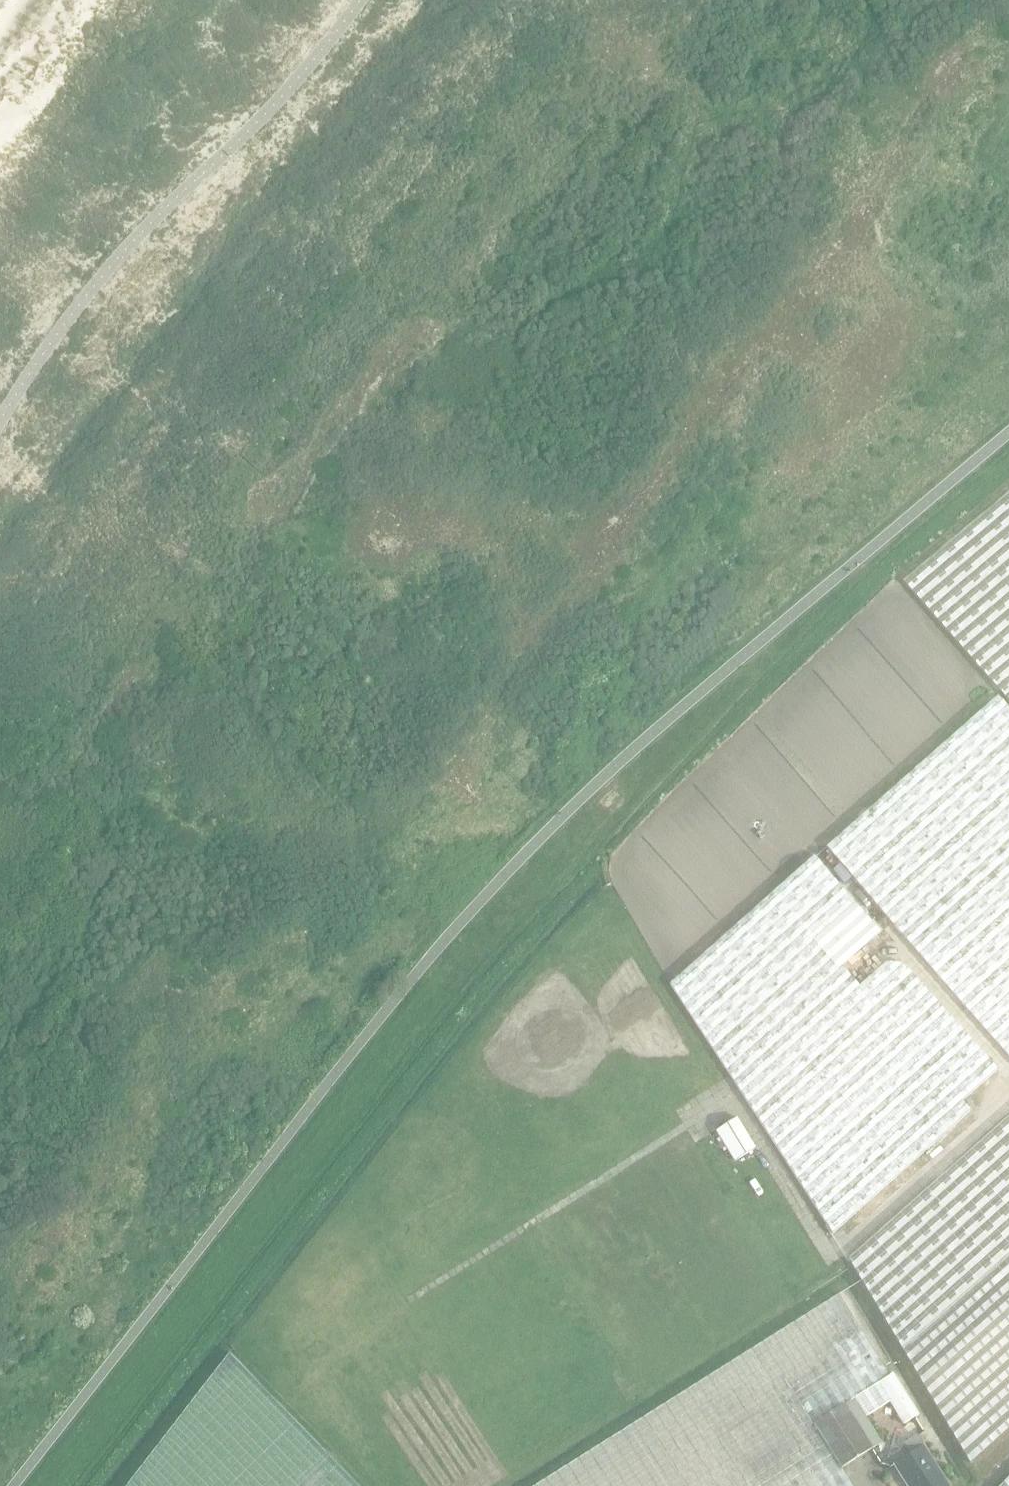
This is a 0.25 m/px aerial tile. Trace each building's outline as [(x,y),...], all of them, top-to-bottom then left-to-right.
[(903,581),(1008,702),(1008,493),(903,581)] [(989,704),(824,849),(920,957),(923,961),(1008,1059),(1008,713),(996,698),(989,704)] [(814,938),(853,904),(811,858),(668,985),(832,1234),(969,1111),(961,1102),(996,1070),(902,964),(884,963),(858,987),(840,967),(814,938)] [(814,938),(840,967),(878,933),(853,904),(814,938)] [(1008,1429),(1008,1115),(847,1258),(970,1463),(1008,1429)] [(736,1118),(714,1131),(733,1162),(755,1148),(736,1118)] [(841,1468),(813,1424),(853,1399),(865,1417),(889,1402),(902,1423),(917,1414),(892,1373),(888,1375),(837,1295),(534,1485),(852,1485),(841,1468)] [(229,1354),(128,1485),(358,1485),(229,1354)] [(881,1442),(865,1417),(853,1399),(813,1424),(841,1468),(881,1442)] [(939,1470),(916,1435),(903,1443),(909,1453),(893,1463),(908,1485),(946,1485),(948,1485),(939,1470)] [(1000,1485),(1008,1485),(1008,1477),(1000,1485)]
